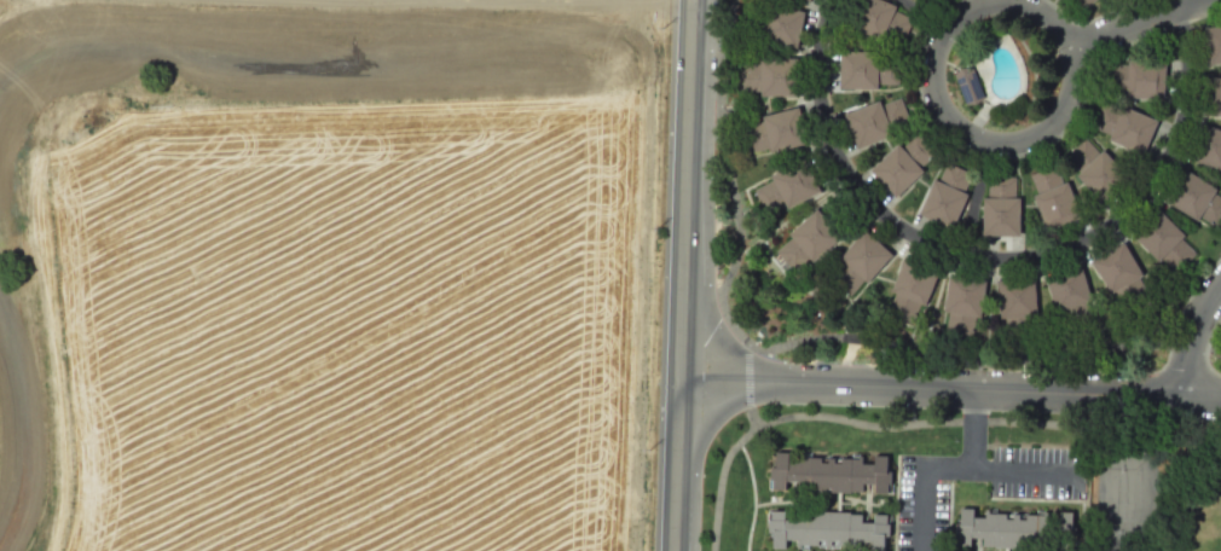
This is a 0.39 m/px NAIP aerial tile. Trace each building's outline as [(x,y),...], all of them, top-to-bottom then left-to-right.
[(846,24),(880,40),(883,35),(902,45),(913,18),(893,10),(896,6),(882,0),(857,0),(846,24)] [(1086,10),(1095,0),(1076,0),(1086,10)] [(798,47),(804,11),(766,5),(766,10),(745,6),(741,34),(762,37),(760,41),(798,47)] [(1206,64),(1220,63),(1220,25),(1204,27),(1206,64)] [(839,52),(839,89),(876,89),(876,85),(898,85),(898,57),(876,57),(876,52),(839,52)] [(798,95),(797,58),(759,59),(759,63),(739,64),(739,92),(759,92),(759,95),(798,95)] [(1163,98),(1165,62),(1127,59),(1127,64),(1106,63),(1105,92),(1125,92),(1125,97),(1163,98)] [(965,104),(976,104),(983,97),(972,68),(961,68),(953,75),(965,104)] [(1204,112),(1220,115),(1220,77),(1208,76),(1204,112)] [(844,114),(856,149),(892,135),(890,130),(910,123),(899,97),(880,104),(879,100),(844,114)] [(1142,155),(1157,121),(1122,105),(1121,110),(1101,102),(1090,127),(1110,135),(1107,139),(1142,155)] [(806,144),(798,108),(762,116),(763,121),(742,126),(748,152),(769,147),(770,152),(806,144)] [(1190,158),(1220,169),(1220,130),(1202,123),(1190,158)] [(869,169),(895,196),(922,170),(920,167),(934,152),(916,133),(901,146),(897,144),(869,169)] [(1101,203),(1128,178),(1103,150),(1099,153),(1084,138),(1064,157),(1078,173),(1076,175),(1101,203)] [(820,191),(803,158),(770,175),(771,180),(753,190),(766,214),(785,204),(787,208),(820,191)] [(918,214),(951,228),(967,195),(964,192),(972,173),(947,162),(938,181),(933,179),(918,214)] [(1047,231),(1081,216),(1066,181),(1063,184),(1054,163),(1029,174),(1036,193),(1032,196),(1047,231)] [(1164,199),(1196,220),(1198,216),(1216,227),(1220,219),(1220,197),(1214,192),(1216,188),(1184,168),(1164,199)] [(982,236),(1019,236),(1019,197),(1014,197),(1014,176),(986,176),(986,197),(982,197),(982,236)] [(1157,208),(1130,234),(1158,261),(1161,257),(1176,272),(1196,253),(1180,238),(1184,234),(1157,208)] [(840,237),(816,209),(788,233),(791,237),(775,251),(794,272),(810,259),(812,261),(840,237)] [(891,255),(864,231),(839,259),(843,261),(828,277),(849,296),(863,280),(867,283),(891,255)] [(1122,242),(1090,261),(1111,294),(1115,291),(1125,309),(1150,294),(1139,277),(1142,274),(1122,242)] [(938,271),(904,256),(890,291),(893,292),(886,312),(912,323),(920,303),(924,304),(938,271)] [(1078,259),(1043,268),(1053,304),(1058,303),(1064,324),(1090,317),(1084,296),(1089,295),(1078,259)] [(985,280),(949,274),(943,311),(947,312),(944,332),(972,337),(974,317),(979,317),(985,280)] [(1034,279),(997,280),(1000,319),(1003,319),(1005,340),(1032,337),(1031,317),(1036,317),(1034,279)] [(770,453),(886,456),(885,497),(769,494),(770,453)] [(962,511),(1064,512),(1064,550),(962,547),(962,511)] [(1073,512),(1058,512),(1058,537),(1073,537),(1073,512)] [(884,515),(884,550),(766,550),(768,514),(884,515)]
